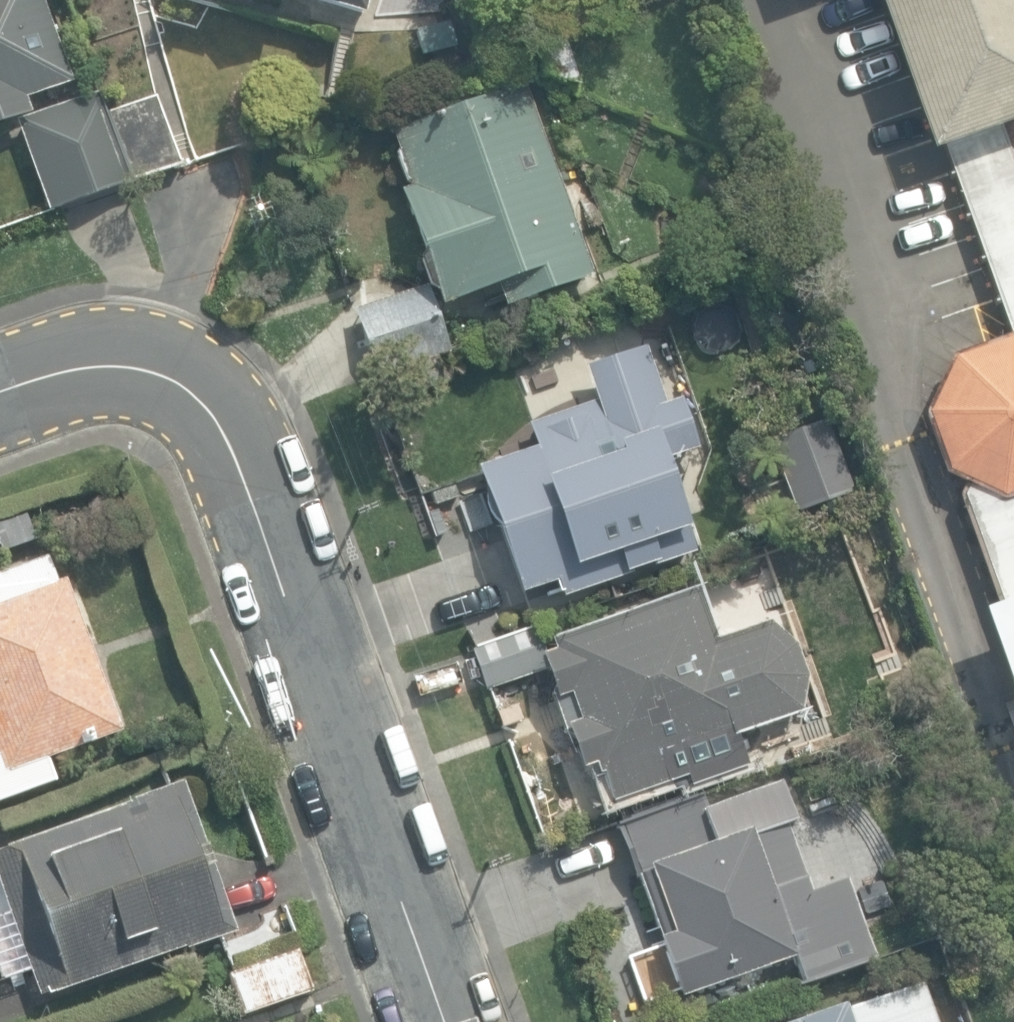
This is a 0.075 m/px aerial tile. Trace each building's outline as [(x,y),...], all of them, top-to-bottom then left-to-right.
[(31,114),(24,96),(63,82),(32,0),(0,0),(0,125),(31,114)] [(283,8),(286,0),(255,0),(283,8)] [(998,130),(1013,124),(1013,0),(869,0),(926,157),(942,151),(1009,337),(951,358),(923,418),(943,474),(961,484),(958,498),(1000,615),(978,616),(1013,719),(1013,175),(998,130)] [(577,87),(562,30),(531,39),(540,76),(577,87)] [(492,286),(501,312),(595,279),(526,81),(387,130),(407,188),(395,192),(435,306),(492,286)] [(106,114),(98,92),(16,121),(48,211),(180,165),(156,96),(106,114)] [(347,312),(366,379),(446,357),(428,290),(347,312)] [(663,403),(643,346),(583,367),(594,400),(527,423),(535,448),(475,468),(518,594),(554,582),(560,598),(703,549),(672,459),(699,449),(681,397),(663,403)] [(52,783),(43,758),(117,732),(63,580),(54,583),(44,556),(0,572),(0,801),(52,783)] [(600,776),(610,803),(685,777),(688,786),(744,767),(733,737),(799,714),(806,678),(794,645),(766,622),(713,641),(696,591),(549,641),(552,651),(544,653),(539,655),(550,687),(552,693),(564,736),(568,735),(580,770),(593,766),(597,777),(600,776)] [(539,655),(544,653),(533,624),(462,648),(479,700),(546,677),(539,655)] [(38,1001),(236,929),(181,779),(0,846),(0,890),(7,909),(0,911),(0,981),(1,983),(28,973),(38,1001)] [(650,933),(675,1003),(788,962),(797,987),(878,958),(850,880),(810,894),(787,831),(798,827),(781,779),(702,808),(698,798),(620,826),(657,930),(650,933)] [(236,1017),(306,992),(291,949),(221,974),(236,1017)] [(920,982),(844,1009),(842,1004),(791,1021),(934,1021),(920,982)]
